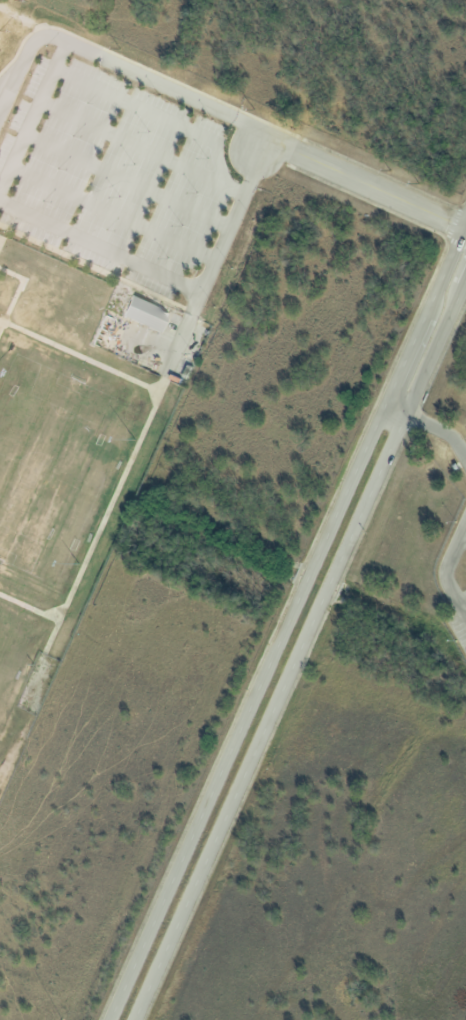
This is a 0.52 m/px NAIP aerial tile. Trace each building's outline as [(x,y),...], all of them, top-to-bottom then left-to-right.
[(164,312),(125,296),(117,316),(156,332),(164,312)]
